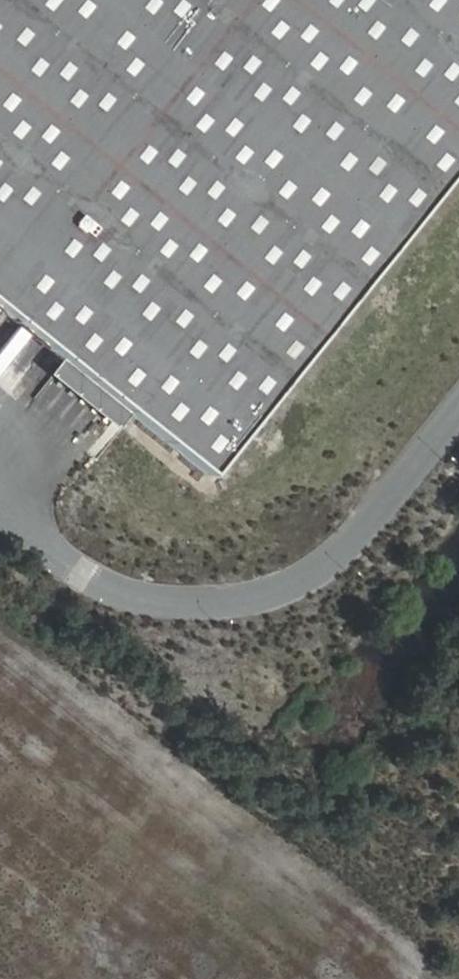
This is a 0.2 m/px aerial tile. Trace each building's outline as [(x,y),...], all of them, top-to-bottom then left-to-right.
[(458,144),(458,0),(0,0),(0,320),(193,475),(458,144)]
